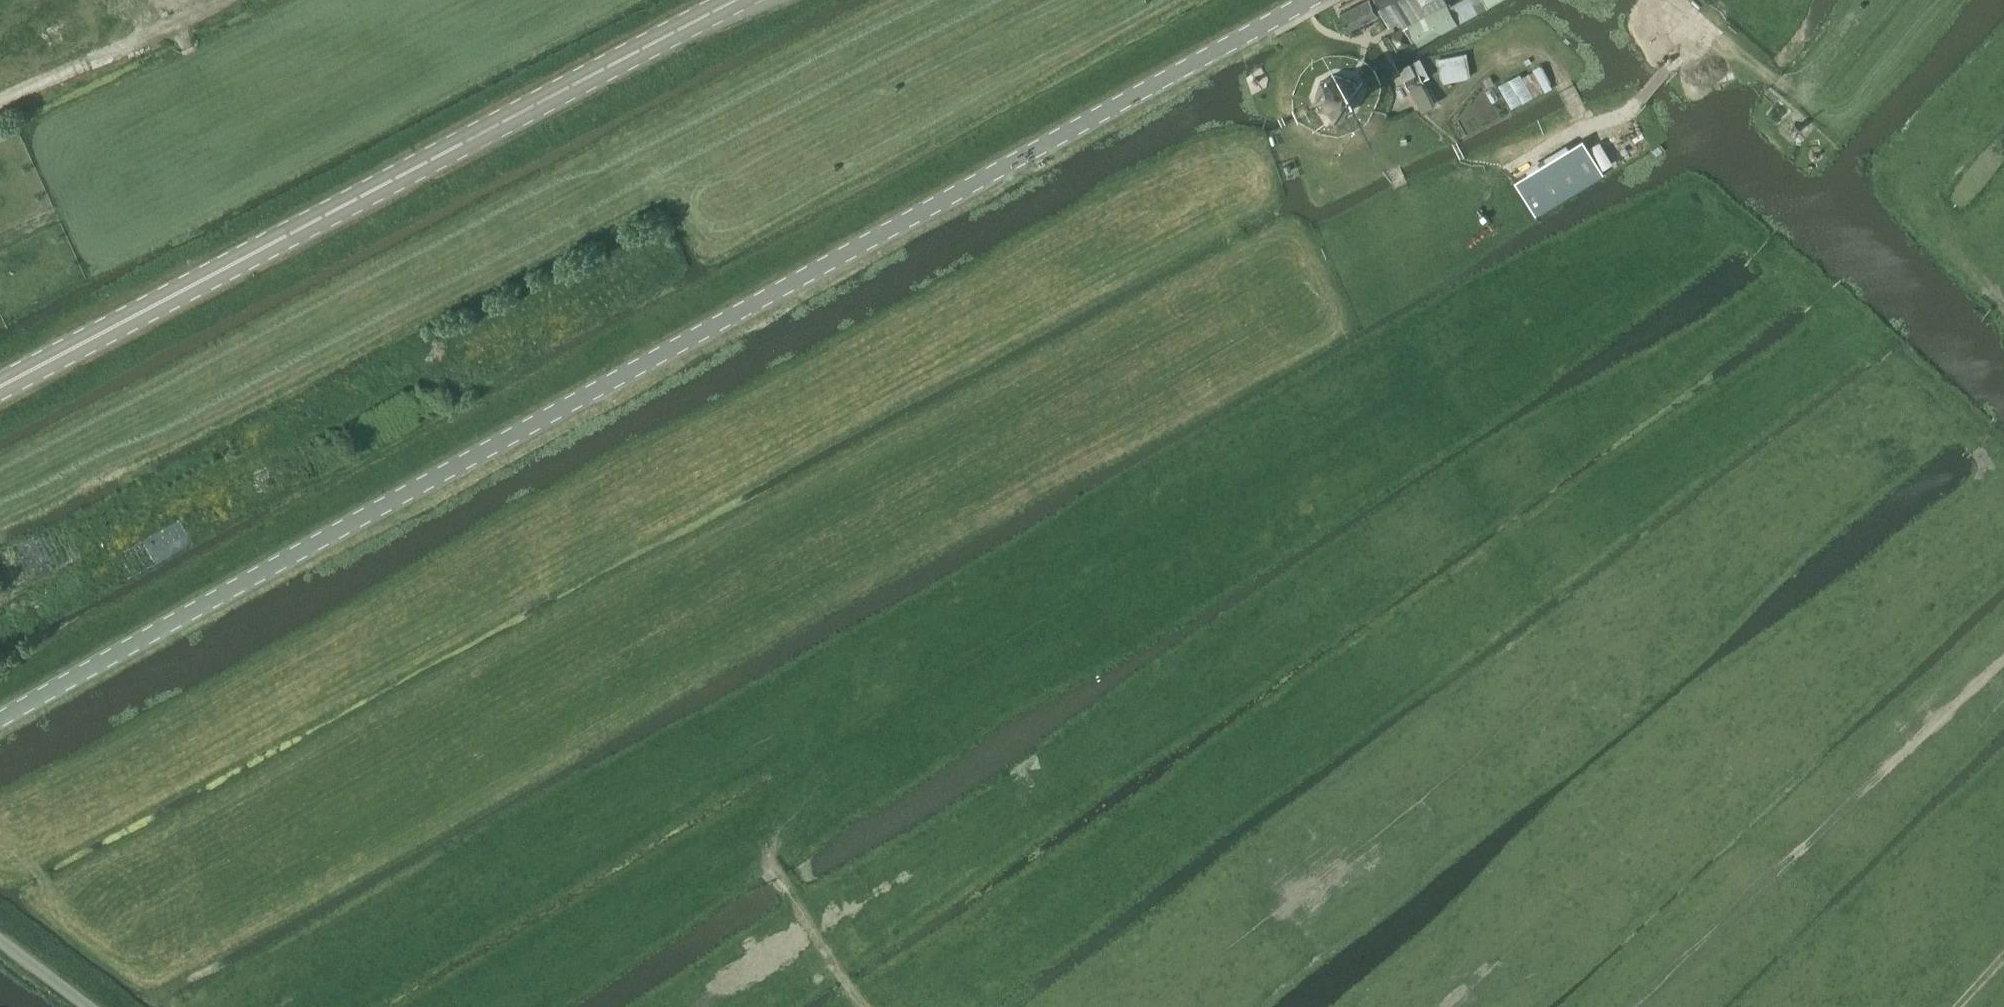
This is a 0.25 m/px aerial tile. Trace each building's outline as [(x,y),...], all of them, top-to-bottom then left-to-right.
[(1372,0),(1366,0),(1340,13),(1348,28),(1378,12),(1372,0)] [(1419,43),(1496,0),(1459,0),(1449,5),(1446,0),(1376,0),(1390,25),(1400,19),(1403,26),(1389,35),(1398,49),(1416,38),(1419,43)] [(1540,65),(1533,68),(1545,89),(1546,91),(1552,87),(1540,65)] [(1421,70),(1400,82),(1410,98),(1430,87),(1421,70)] [(1533,70),(1523,76),(1534,96),(1544,90),(1533,70)] [(1323,111),(1338,116),(1353,109),(1358,94),(1351,78),(1336,73),(1321,81),(1315,96),(1323,111)] [(1587,143),(1521,182),(1539,213),(1606,174),(1587,143)]
